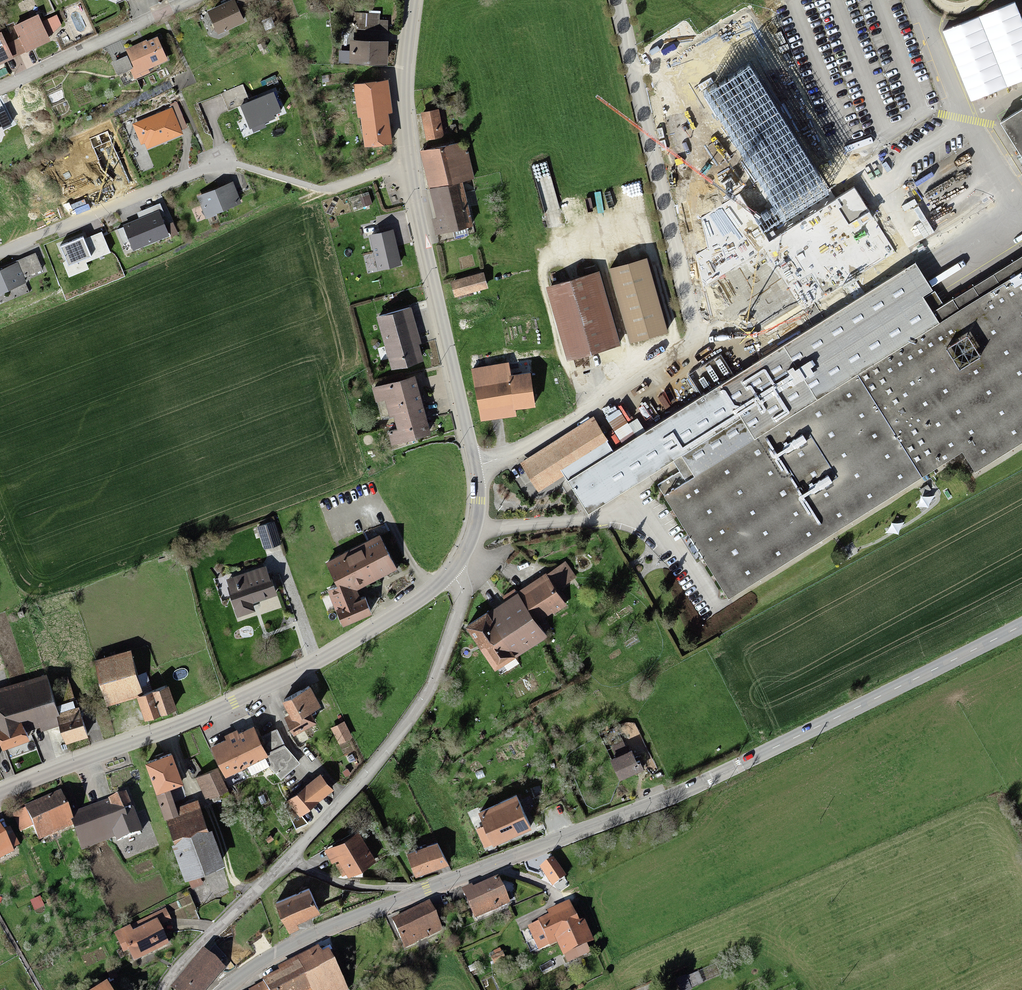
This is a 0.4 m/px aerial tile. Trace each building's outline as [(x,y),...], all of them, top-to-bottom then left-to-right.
[(209,11),(220,32),(246,19),(236,0),(231,0),(209,11)] [(385,17),(355,15),(354,29),(384,31),(385,17)] [(22,38),(29,51),(52,41),(40,16),(17,26),(22,38)] [(15,57),(9,44),(4,32),(0,33),(0,64),(15,57)] [(158,36),(127,50),(137,71),(168,57),(158,36)] [(9,44),(15,57),(29,51),(22,38),(9,44)] [(384,41),(349,41),(349,64),(384,64),(384,41)] [(382,82),(355,85),(364,147),(390,143),(382,82)] [(282,112),(274,92),(240,106),(250,129),(275,118),(274,115),(282,112)] [(172,108),(134,123),(142,143),(145,142),(147,149),(183,134),(172,108)] [(1001,123),(1021,156),(1021,110),(1001,123)] [(428,152),(446,148),(437,111),(419,115),(428,152)] [(339,131),(327,131),(327,142),(339,142),(339,131)] [(428,152),(420,154),(429,190),(457,183),(474,179),(465,144),(446,148),(428,152)] [(232,183),(198,196),(206,217),(240,204),(232,183)] [(468,226),(457,183),(429,190),(436,220),(432,221),(435,234),(468,226)] [(170,236),(159,211),(123,225),(134,251),(170,236)] [(393,229),(369,235),(378,271),(402,265),(393,229)] [(85,239),(84,237),(61,247),(67,261),(62,263),(68,278),(89,269),(86,263),(111,253),(102,232),(85,239)] [(646,259),(612,269),(633,341),(667,331),(646,259)] [(0,271),(0,292),(27,281),(19,263),(0,271)] [(659,486),(731,601),(960,458),(973,479),(1021,448),(1021,272),(950,316),(918,264),(570,481),(589,512),(675,459),(682,471),(659,486)] [(595,272),(545,287),(567,360),(617,345),(595,272)] [(482,274),(452,283),(456,296),(486,288),(482,274)] [(407,310),(376,319),(391,370),(421,361),(407,310)] [(507,367),(472,371),(477,420),(513,416),(512,412),(508,376),(507,367)] [(528,374),(508,376),(512,412),(532,409),(528,374)] [(427,433),(411,378),(373,389),(376,400),(386,397),(395,430),(388,432),(391,443),(427,433)] [(591,419),(519,463),(537,491),(609,447),(591,419)] [(377,537),(325,564),(337,587),(327,592),(344,626),(367,614),(353,588),(393,568),(377,537)] [(563,562),(543,576),(554,592),(574,578),(563,562)] [(262,567),(224,582),(238,620),(276,606),(262,567)] [(515,595),(534,624),(563,604),(554,592),(543,576),(515,595)] [(484,616),(514,660),(545,639),(534,624),(515,595),(484,616)] [(484,616),(466,628),(496,672),(514,660),(484,616)] [(124,651),(93,662),(108,705),(140,693),(124,651)] [(0,690),(0,724),(13,719),(19,717),(23,731),(57,720),(49,693),(43,676),(0,690)] [(59,689),(49,693),(57,720),(64,742),(84,736),(66,679),(57,682),(59,689)] [(166,688),(136,698),(143,719),(173,709),(166,688)] [(308,688),(282,702),(289,716),(285,718),(293,733),(312,723),(306,712),(317,707),(308,688)] [(13,719),(0,724),(0,745),(0,747),(20,741),(13,719)] [(216,771),(220,779),(265,759),(253,730),(237,737),(236,734),(225,739),(226,742),(207,750),(216,771)] [(620,738),(610,743),(616,753),(625,748),(620,738)] [(628,751),(611,761),(621,779),(639,769),(628,751)] [(143,764),(155,795),(167,790),(180,785),(168,755),(143,764)] [(216,771),(196,780),(205,800),(225,791),(220,779),(216,771)] [(162,815),(174,810),(167,790),(155,795),(162,815)] [(57,796),(23,811),(35,842),(70,826),(66,817),(57,796)] [(66,817),(70,826),(79,852),(124,835),(126,839),(137,835),(123,796),(66,817)] [(513,798),(478,813),(492,846),(527,832),(513,798)] [(296,801),(288,804),(294,818),(302,815),(296,801)] [(174,810),(162,815),(174,844),(170,846),(183,879),(222,865),(209,831),(205,832),(194,803),(174,810)] [(373,861),(356,834),(325,853),(342,880),(373,861)] [(9,855),(0,837),(0,860),(9,855)] [(435,844),(407,855),(416,879),(444,869),(435,844)] [(552,864),(541,871),(551,886),(562,879),(552,864)] [(470,890),(461,894),(472,919),(505,906),(495,882),(471,892),(470,890)] [(306,892),(273,905),(283,929),(316,916),(306,892)] [(576,926),(567,905),(546,914),(548,919),(539,923),(549,948),(557,945),(562,957),(593,944),(584,923),(576,926)] [(391,923),(404,949),(440,932),(428,906),(391,923)] [(151,918),(113,937),(128,965),(165,946),(151,918)] [(246,918),(213,945),(233,970),(253,953),(249,948),(262,937),(246,918)] [(277,970),(279,974),(260,984),(261,986),(254,989),(344,989),(326,956),(320,959),(316,951),(277,970)] [(171,989),(204,989),(221,971),(202,954),(171,989)]
